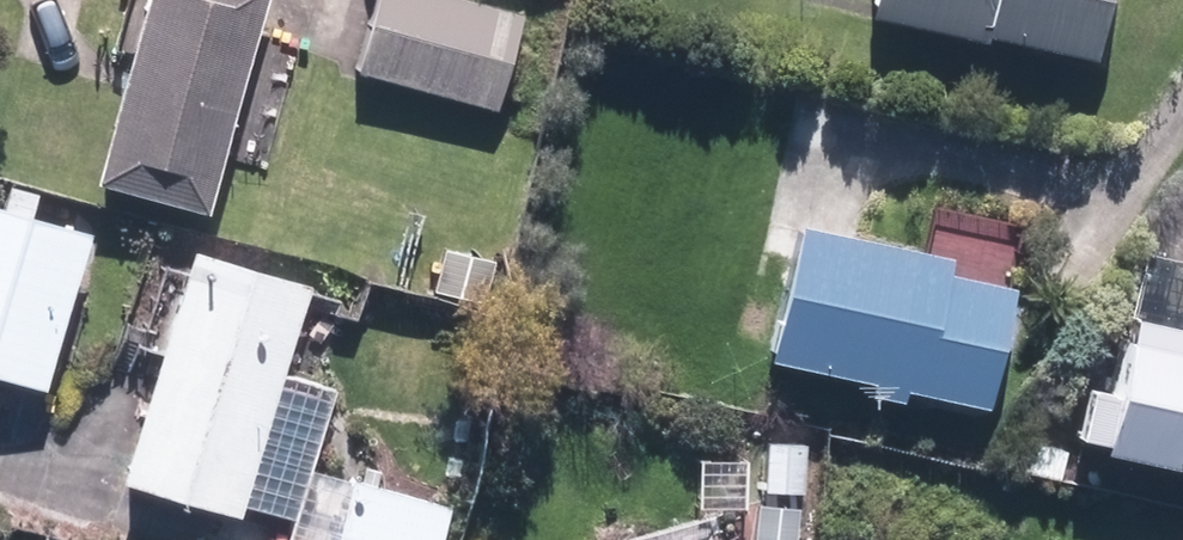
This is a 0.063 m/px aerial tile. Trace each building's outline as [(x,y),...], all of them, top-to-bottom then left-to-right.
[(98,164),(200,189),(248,0),(139,0),(98,164)] [(511,0),(380,0),(360,59),(497,104),(529,6),(511,0)] [(1097,47),(1108,0),(883,0),(1097,47)] [(0,194),(0,356),(42,368),(84,217),(0,194)] [(1016,265),(806,209),(772,337),(982,393),(1016,265)] [(195,231),(123,461),(298,514),(290,539),(444,539),(457,498),(327,458),(352,379),(288,359),(316,268),(195,231)] [(1130,320),(1108,418),(1182,435),(1182,332),(1130,320)]
